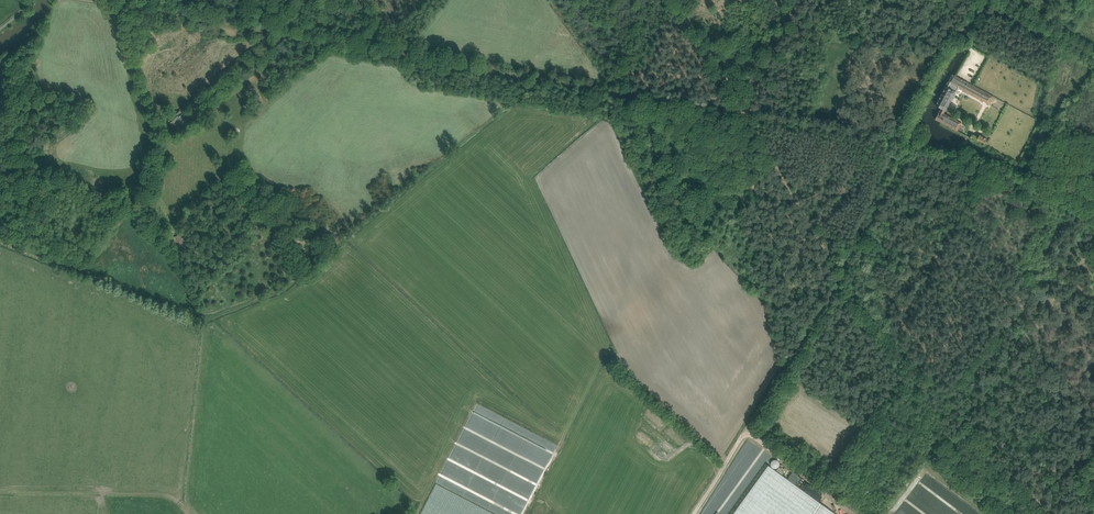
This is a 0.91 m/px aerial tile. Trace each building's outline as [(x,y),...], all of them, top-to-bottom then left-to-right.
[(989,104),(993,96),(974,86),(952,74),(949,81),(947,82),(946,84),(946,85),(936,105),(941,109),(936,119),(960,132),(962,129),(959,127),(962,123),(945,112),(958,88),(989,104)] [(191,123),(179,107),(166,117),(172,125),(178,120),(184,128),(191,123)] [(974,131),(970,138),(985,146),(989,139),(974,131)] [(184,231),(171,237),(176,248),(189,242),(184,231)] [(769,465),(733,513),(837,513),(769,465)]
